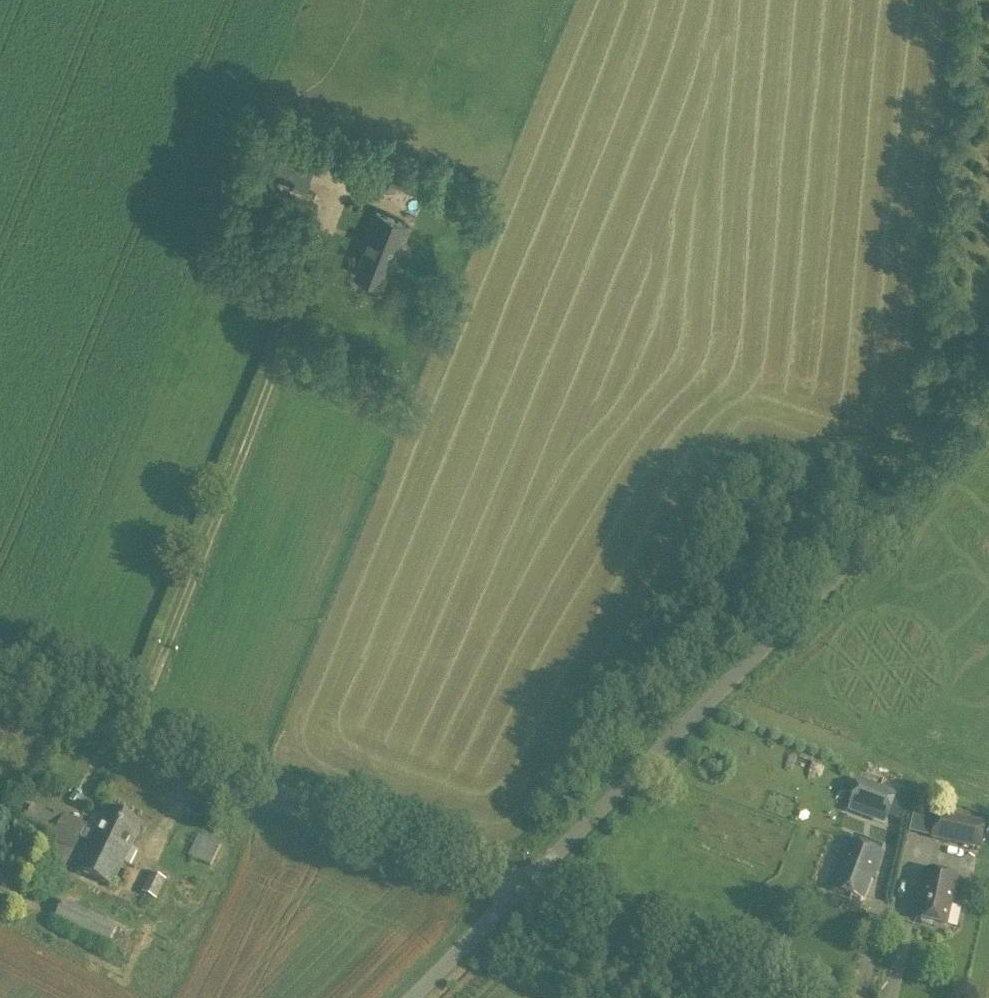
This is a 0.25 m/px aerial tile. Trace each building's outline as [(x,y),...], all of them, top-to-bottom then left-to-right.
[(395,192),(405,167),(404,167),(407,159),(390,152),(377,185),(395,192)] [(401,253),(412,225),(377,212),(367,238),(371,240),(357,276),(384,286),(397,251),(401,253)] [(888,819),(897,795),(858,781),(849,804),(888,819)] [(55,811),(53,815),(30,804),(24,816),(20,824),(54,840),(76,851),(82,838),(93,843),(80,869),(114,886),(126,862),(132,865),(139,851),(133,848),(144,825),(110,809),(99,831),(67,815),(66,816),(55,811)] [(980,850),(986,823),(937,813),(931,840),(980,850)] [(206,837),(195,858),(210,866),(221,845),(206,837)] [(874,877),(882,854),(849,841),(840,865),(842,866),(833,890),(862,901),(871,877),(874,877)] [(945,926),(956,879),(923,872),(917,898),(921,899),(917,920),(919,921),(923,925),(929,926),(934,924),(945,926)] [(151,874),(142,892),(156,899),(165,881),(151,874)]
